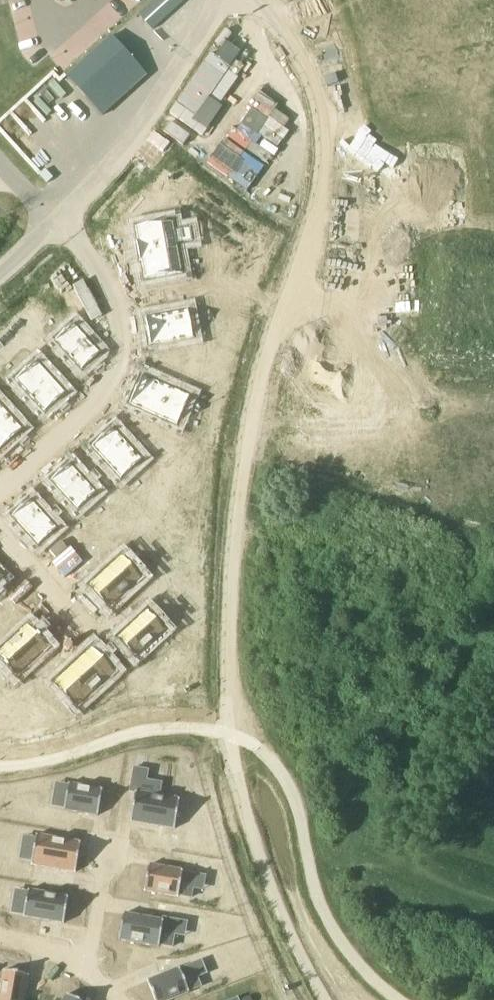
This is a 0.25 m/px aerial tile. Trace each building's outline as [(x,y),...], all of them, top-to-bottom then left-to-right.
[(139,15),(152,30),(185,0),(155,0),(139,15)] [(139,66),(112,36),(67,77),(94,107),(139,66)] [(179,221),(124,241),(145,281),(198,263),(179,221)] [(76,315),(54,333),(81,363),(103,343),(76,315)] [(187,316),(149,316),(148,339),(187,341),(187,316)] [(29,356),(6,375),(37,410),(60,389),(29,356)] [(185,389),(143,371),(132,399),(174,419),(185,389)] [(17,430),(0,411),(0,445),(17,430)] [(145,459),(120,427),(99,447),(125,478),(145,459)] [(104,492),(81,467),(60,487),(83,512),(104,492)] [(58,531),(39,507),(15,526),(36,552),(58,531)] [(150,567),(125,536),(86,576),(112,607),(150,567)] [(18,581),(0,560),(0,599),(18,581)] [(179,633),(157,610),(125,646),(145,671),(179,633)] [(21,635),(0,655),(0,699),(3,702),(46,663),(21,635)] [(111,688),(86,662),(45,697),(70,727),(111,688)] [(34,813),(76,820),(80,797),(38,792),(34,813)] [(130,822),(175,829),(180,800),(136,792),(130,822)] [(57,873),(62,846),(20,839),(15,866),(57,873)] [(180,869),(148,863),(146,880),(177,886),(180,869)] [(68,898),(25,891),(22,915),(65,923),(68,898)] [(167,920),(128,913),(125,934),(164,940),(167,920)] [(145,983),(151,999),(170,999),(187,994),(180,971),(179,972),(145,983)] [(10,983),(6,999),(24,999),(27,987),(10,983)]
